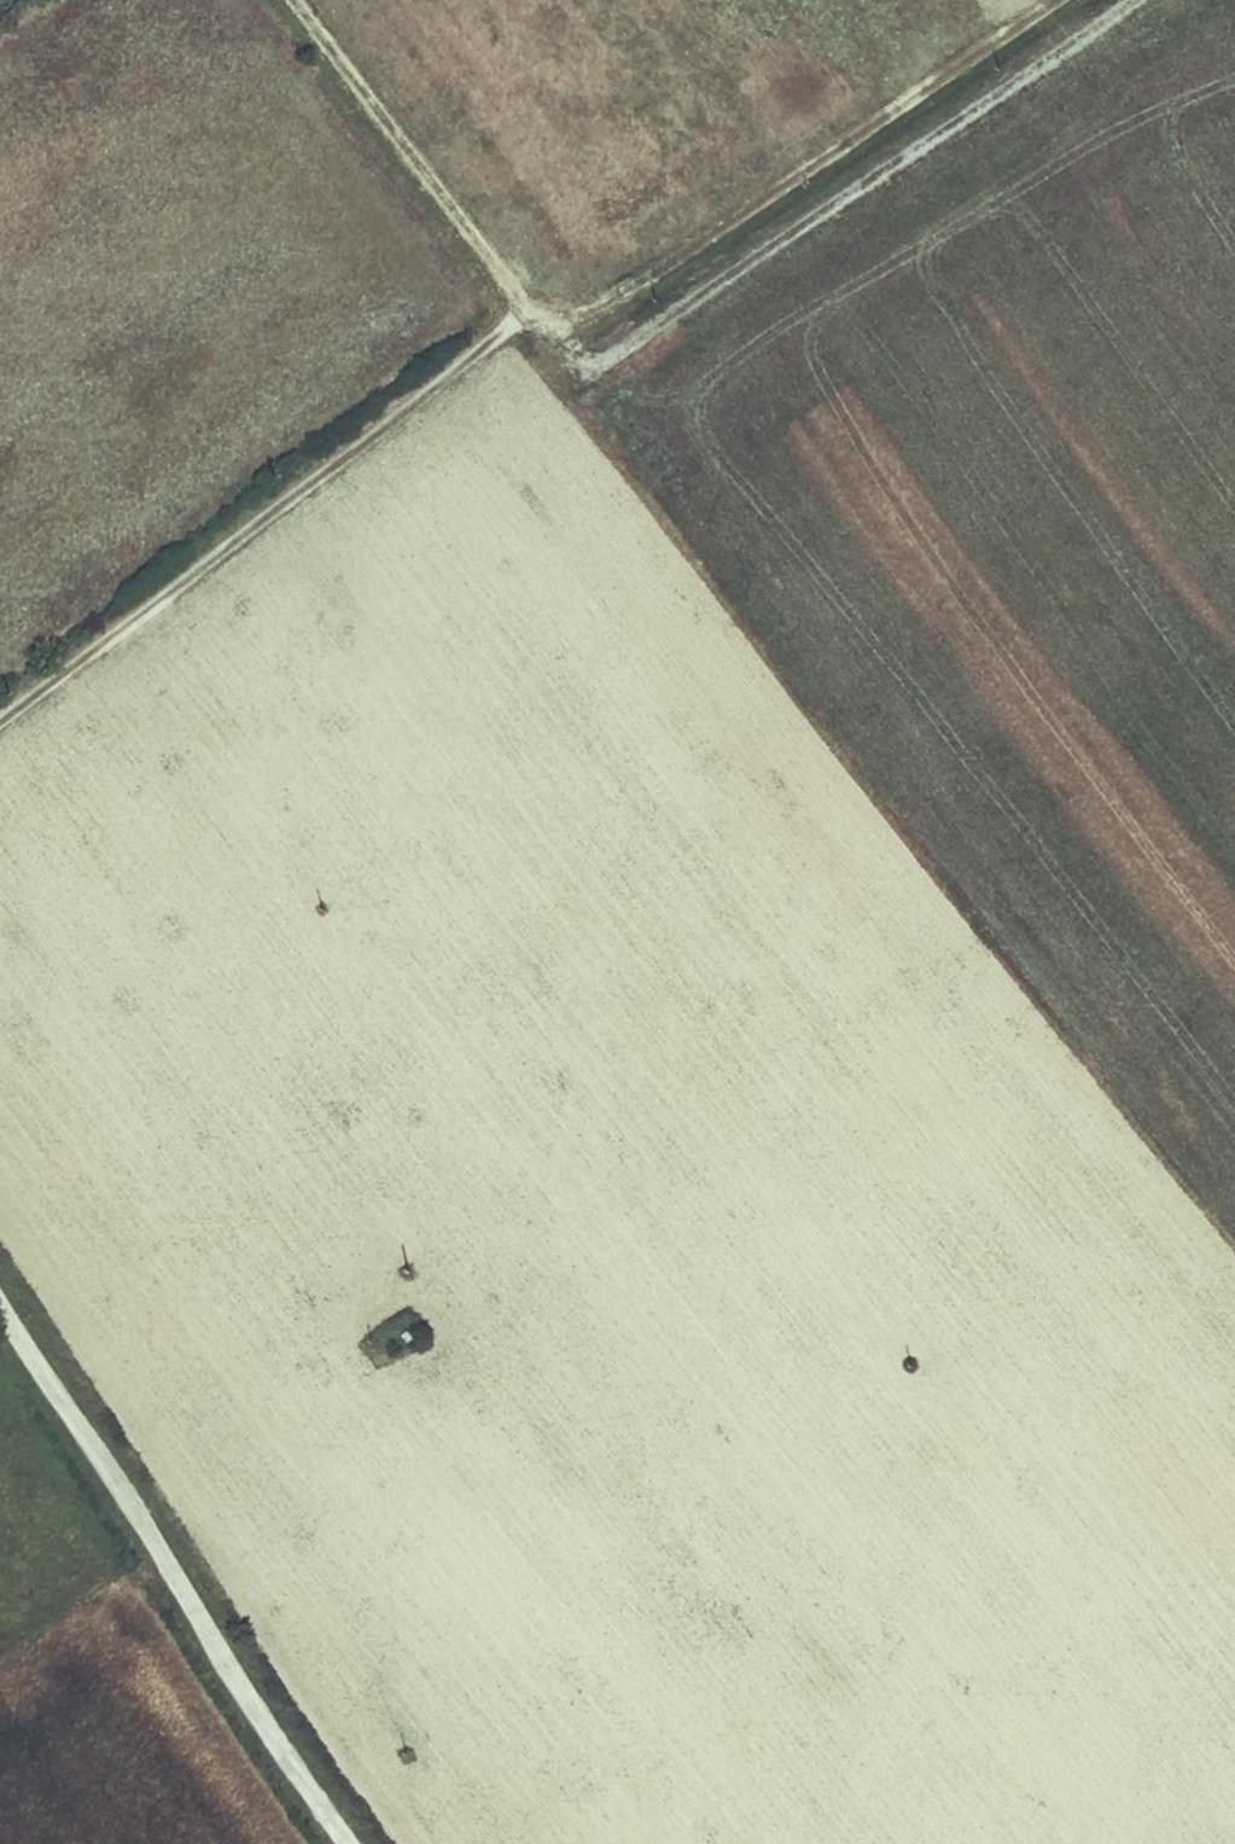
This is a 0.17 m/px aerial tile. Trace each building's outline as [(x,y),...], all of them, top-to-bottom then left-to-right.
[(416,1339),(409,1331),(402,1336),(409,1344),(416,1339)]
